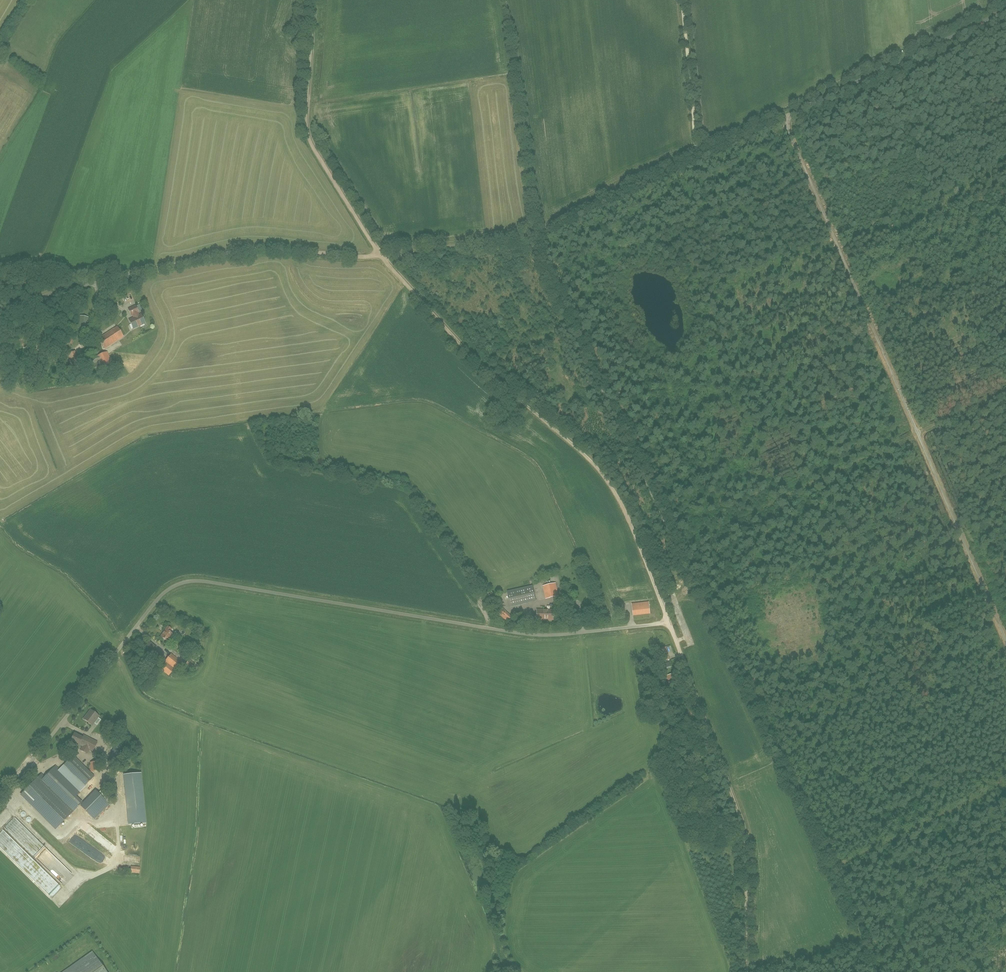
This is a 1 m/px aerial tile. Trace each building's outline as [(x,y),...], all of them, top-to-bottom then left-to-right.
[(132,316),(133,318),(129,320),(133,329),(145,324),(141,315),(139,316),(138,313),(135,306),(128,310),(131,316),(132,316)] [(89,318),(79,316),(77,329),(86,331),(89,318)] [(117,327),(99,339),(105,349),(124,337),(117,327)] [(79,363),(75,352),(67,355),(72,366),(79,363)] [(102,370),(113,366),(107,352),(85,361),(89,370),(100,366),(102,370)] [(555,583),(543,586),(546,599),(558,596),(555,583)] [(532,586),(507,592),(511,607),(536,601),(532,586)] [(633,615),(650,613),(649,602),(632,604),(633,615)] [(508,621),(511,617),(502,608),(499,612),(508,621)] [(537,610),(537,620),(553,620),(553,610),(537,610)] [(167,642),(168,641),(173,634),(169,632),(171,629),(167,626),(165,630),(166,630),(161,637),(167,642)] [(157,648),(148,641),(147,640),(144,644),(140,649),(149,657),(153,652),(154,652),(157,648)] [(669,659),(666,647),(659,649),(663,661),(669,659)] [(159,668),(169,676),(180,662),(171,654),(159,668)] [(199,667),(189,659),(185,665),(194,673),(199,667)] [(665,670),(668,683),(675,682),(671,669),(665,670)] [(91,725),(98,716),(89,710),(83,719),(91,725)] [(71,740),(82,746),(80,750),(87,753),(89,749),(93,751),(97,742),(83,736),(82,738),(74,734),(71,740)] [(117,761),(119,754),(122,746),(115,744),(110,760),(112,760),(117,761)] [(63,767),(83,787),(94,776),(73,756),(63,767)] [(100,771),(100,767),(99,761),(97,762),(95,762),(92,762),(90,762),(91,771),(91,772),(100,771)] [(80,804),(74,798),(81,791),(55,766),(44,777),(41,774),(21,794),(56,829),(80,804)] [(126,774),(131,825),(146,823),(141,773),(126,774)] [(80,805),(93,818),(108,803),(95,790),(80,805)] [(63,885),(72,876),(61,865),(52,874),(63,885)] [(92,951),(63,971),(107,971),(92,951)]
